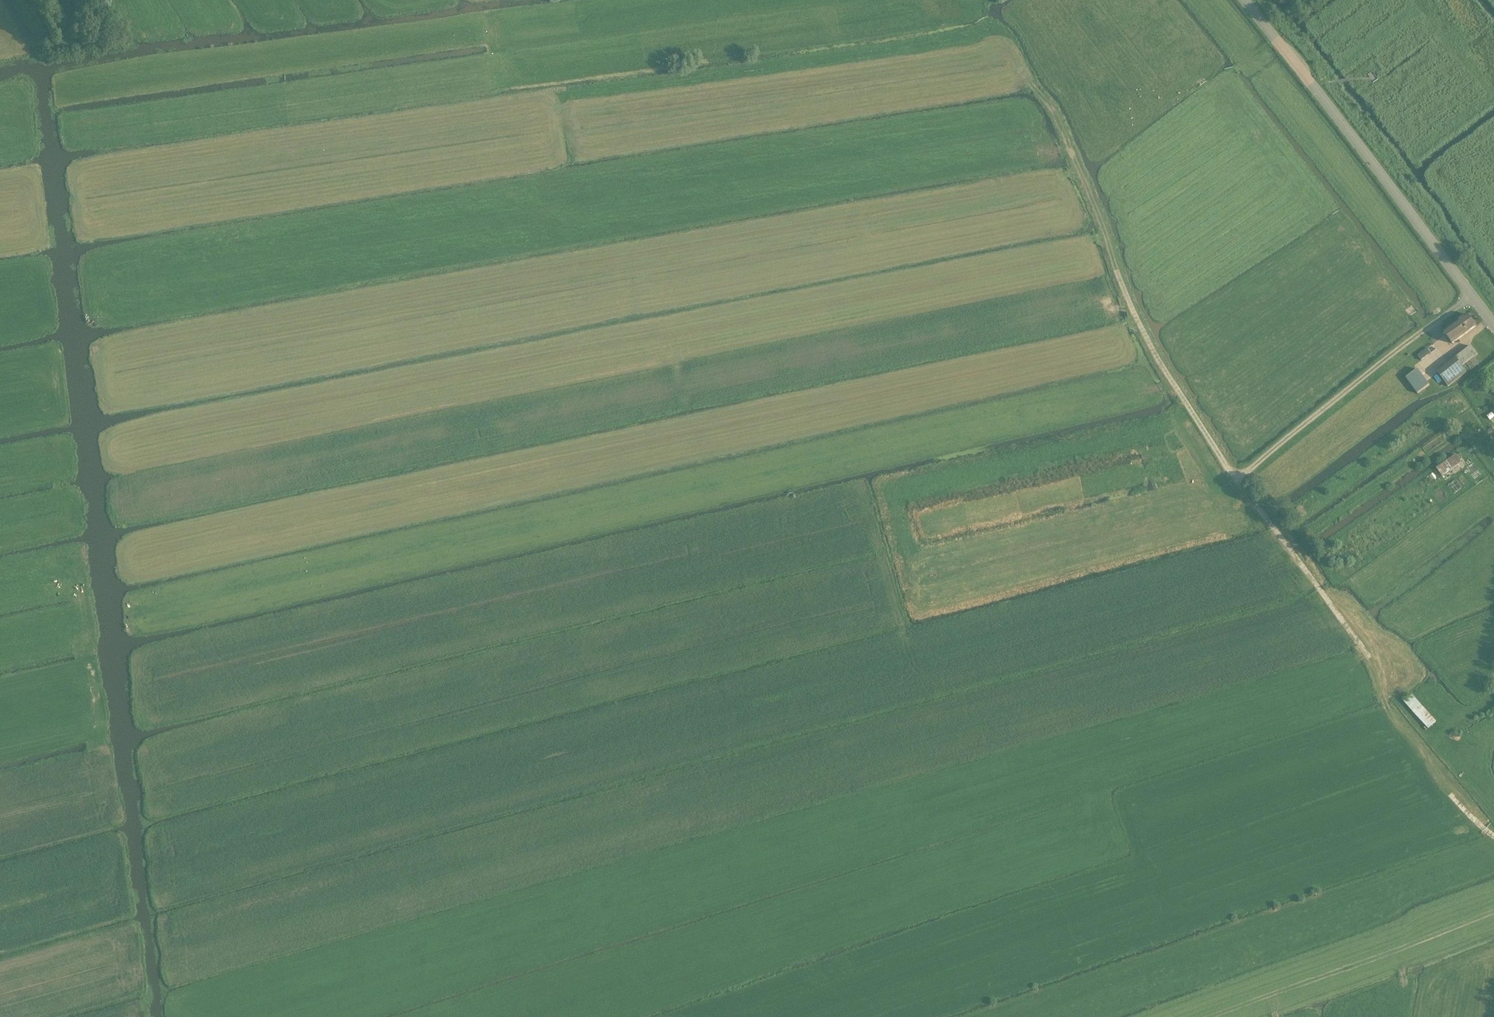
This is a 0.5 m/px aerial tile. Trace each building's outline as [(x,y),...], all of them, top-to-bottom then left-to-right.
[(1453,344),(1476,326),(1467,314),(1444,332),(1453,344)] [(1460,354),(1437,372),(1448,386),(1467,371),(1462,365),(1477,354),(1470,346),(1460,354)] [(1427,348),(1418,355),(1422,360),(1431,353),(1427,348)] [(1418,394),(1430,385),(1417,370),(1406,379),(1418,394)] [(1456,454),(1436,468),(1442,476),(1462,462),(1456,454)] [(1413,694),(1404,702),(1429,729),(1438,721),(1413,694)]
